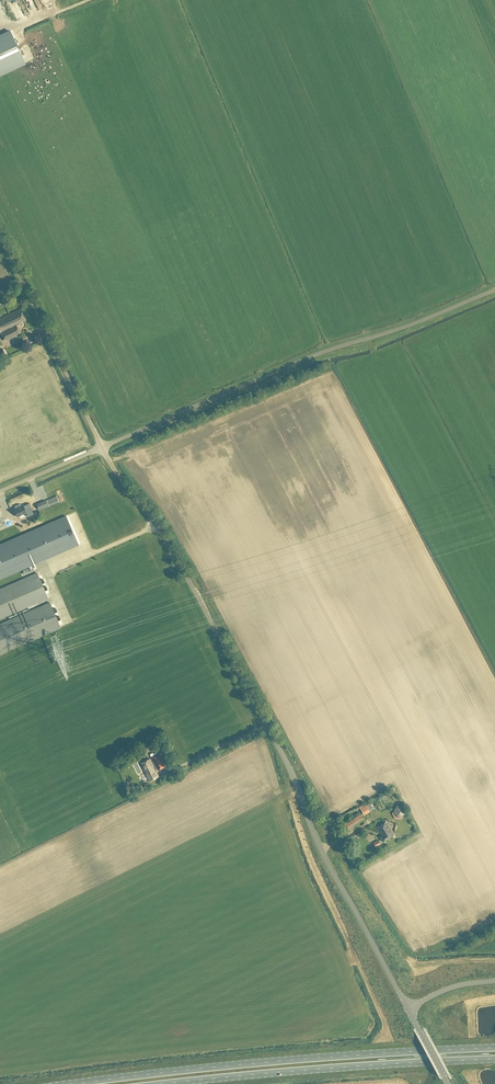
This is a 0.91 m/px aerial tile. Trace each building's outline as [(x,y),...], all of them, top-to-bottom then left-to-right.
[(0,36),(0,75),(25,63),(10,31),(0,36)] [(15,325),(25,321),(20,309),(0,319),(0,333),(4,342),(20,334),(15,325)] [(49,506),(59,501),(57,496),(46,501),(49,506)] [(16,507),(14,508),(17,516),(26,513),(28,517),(34,514),(33,513),(33,514),(29,505),(30,504),(29,503),(24,506),(23,504),(20,505),(20,504),(15,506),(16,507)] [(0,544),(0,579),(78,545),(66,516),(0,544)] [(48,598),(37,573),(0,589),(0,618),(48,598)] [(53,631),(60,627),(53,609),(50,603),(0,624),(0,654),(53,631)] [(161,755),(152,759),(155,766),(157,770),(157,771),(166,766),(161,755)] [(150,759),(141,763),(149,781),(158,777),(159,777),(156,770),(157,770),(155,766),(154,767),(151,759),(150,759)] [(386,798),(376,802),(379,810),(389,807),(386,798)] [(366,805),(365,804),(360,807),(364,815),(370,812),(374,809),(370,802),(366,805)] [(397,806),(394,811),(397,816),(403,817),(406,812),(403,806),(397,806)] [(360,815),(346,824),(349,828),(363,819),(360,815)] [(378,827),(383,836),(381,837),(384,842),(394,835),(386,822),(378,827)]
